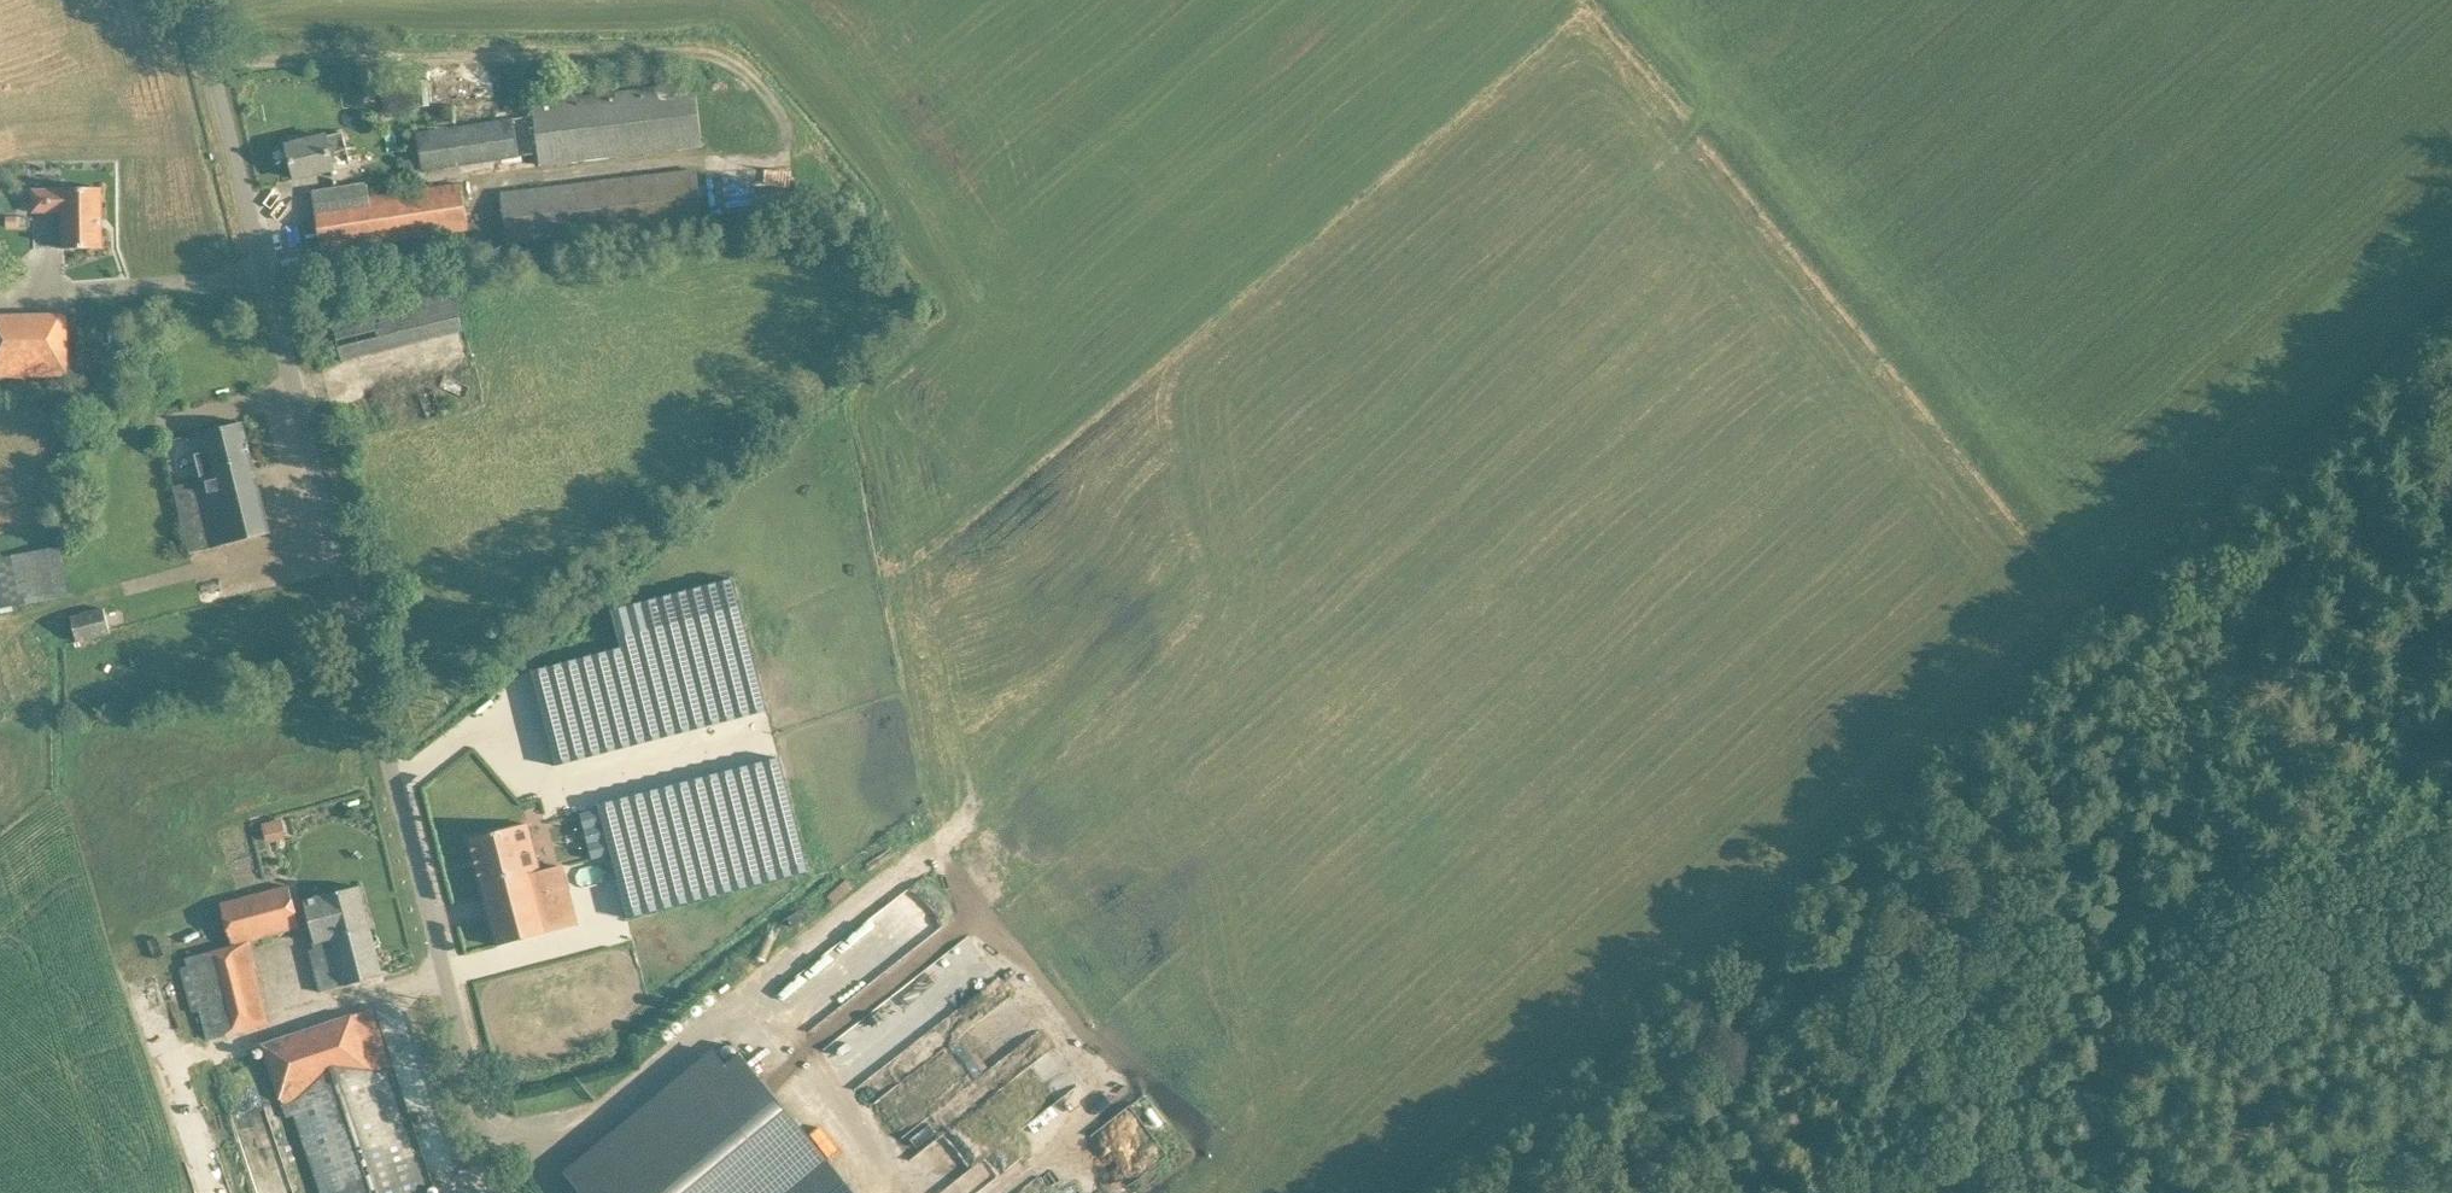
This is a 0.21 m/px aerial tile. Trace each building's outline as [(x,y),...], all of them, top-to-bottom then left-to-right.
[(434,98),(489,97),(488,68),(434,69),(434,98)] [(538,155),(539,165),(701,147),(694,82),(531,102),(533,115),(415,133),(421,172),(538,155)] [(326,136),(287,145),(295,178),(351,164),(343,132),(326,136)] [(695,169),(499,192),(506,245),(701,222),(698,193),(695,169)] [(323,190),(313,192),(322,253),(323,252),(323,251),(468,230),(461,184),(368,198),(366,184),(336,188),(323,190)] [(55,207),(62,207),(63,249),(102,248),(101,188),(62,188),(62,190),(33,190),(33,212),(55,211),(55,207)] [(344,361),(367,355),(464,330),(450,273),(329,305),(344,361)] [(0,315),(0,376),(67,375),(66,314),(0,315)] [(213,477),(172,487),(189,554),(270,533),(242,422),(202,432),(213,477)] [(68,595),(59,547),(0,558),(0,608),(68,595)] [(621,648),(531,671),(556,766),(767,711),(732,579),(611,610),(621,648)] [(101,608),(68,617),(75,644),(108,634),(101,608)] [(779,757),(598,804),(627,918),(808,871),(779,757)] [(269,842),(290,836),(284,816),(263,822),(269,842)] [(527,938),(576,924),(561,868),(545,872),(544,866),(539,867),(528,823),(469,839),(497,946),(527,938)] [(221,904),(232,945),(300,927),(289,886),(221,904)] [(382,976),(359,886),(304,901),(316,948),(310,950),(321,992),(382,976)] [(248,942),(187,959),(189,966),(180,968),(192,1013),(201,1011),(208,1041),(269,1024),(248,942)] [(385,1068),(390,1066),(371,1010),(263,1046),(282,1103),(292,1099),(323,1192),(426,1192),(385,1068)] [(740,1054),(726,1065),(715,1051),(565,1174),(581,1192),(855,1192),(740,1054)] [(1125,1185),(1170,1156),(1135,1102),(1090,1132),(1125,1185)]
